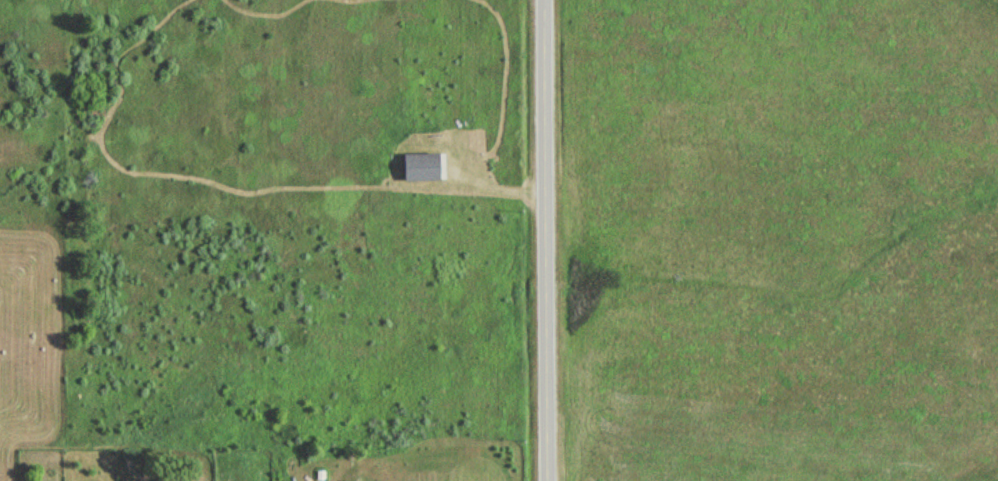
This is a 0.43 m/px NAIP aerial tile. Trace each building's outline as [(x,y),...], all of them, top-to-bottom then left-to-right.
[(418,173),(433,173),(433,157),(418,157),(418,173)]
